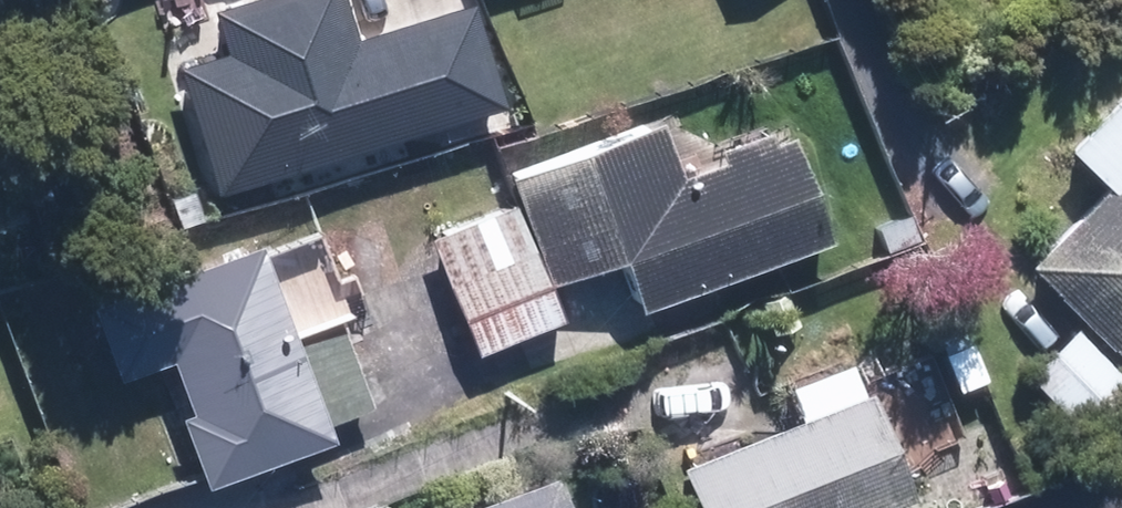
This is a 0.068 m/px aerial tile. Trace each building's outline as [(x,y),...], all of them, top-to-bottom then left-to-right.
[(178,61),(221,190),(517,92),(486,0),(459,0),(365,31),(355,0),(221,0),(220,0),(234,42),(178,61)] [(1069,143),(1105,179),(1026,260),(1082,315),(1117,349),(1121,343),(1121,89),(1069,143)] [(626,253),(646,304),(851,225),(826,161),(762,186),(742,135),(687,156),(668,108),(514,168),(523,192),(557,280),(626,253)] [(557,280),(523,192),(435,227),(482,347),(570,312),(557,280)] [(212,485),(349,434),(342,416),(380,402),(325,254),(287,268),(271,224),(93,290),(124,373),(177,353),(195,400),(182,405),(212,485)] [(1082,315),(1027,371),(1090,433),(1121,401),(1121,354),(1117,349),(1082,315)] [(684,456),(706,507),(869,507),(930,483),(873,346),(794,379),(805,406),(684,456)] [(433,507),(587,507),(566,455),(433,507)]
